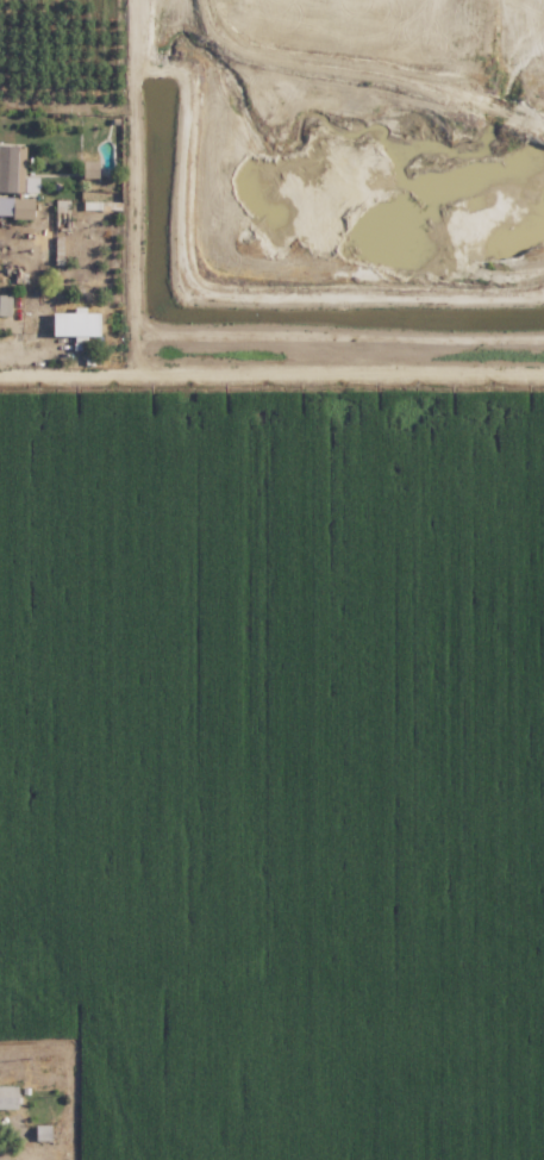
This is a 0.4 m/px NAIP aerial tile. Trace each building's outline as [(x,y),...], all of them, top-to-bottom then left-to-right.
[(93,161),(78,161),(79,178),(94,177),(93,161)] [(30,198),(0,197),(0,217),(29,218),(30,198)] [(9,316),(9,295),(0,295),(0,315),(9,316)] [(46,336),(71,336),(71,341),(83,341),(84,336),(93,336),(94,313),(81,313),(81,307),(70,307),(70,313),(46,312),(46,336)] [(21,1108),(21,1085),(0,1085),(0,1108),(21,1108)]
